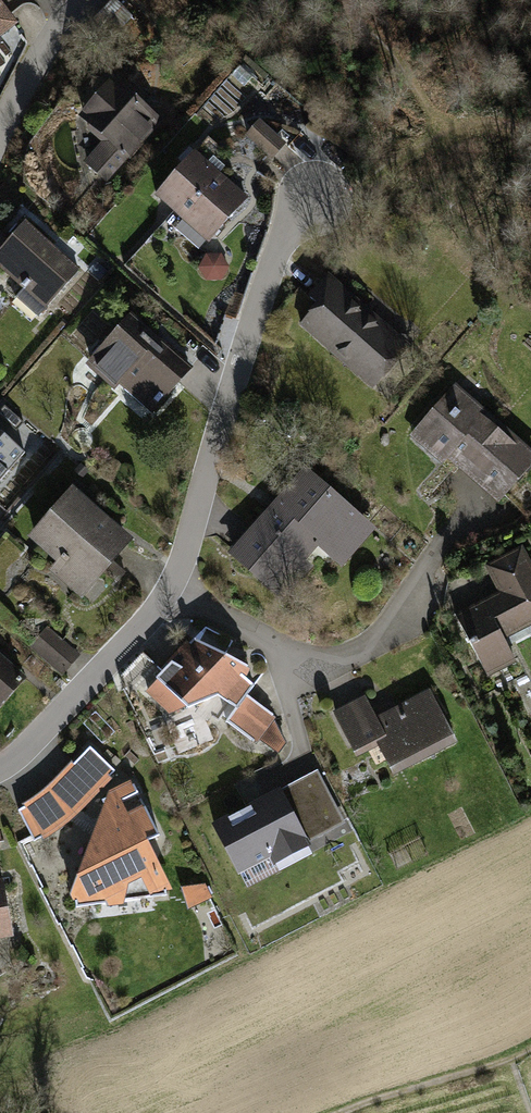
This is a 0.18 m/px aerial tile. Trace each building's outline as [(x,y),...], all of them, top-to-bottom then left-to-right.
[(20,20),(4,0),(0,0),(0,36),(20,20)] [(159,128),(105,79),(70,118),(102,147),(84,167),(106,187),(159,128)] [(281,142),(251,121),(237,139),(268,161),(281,142)] [(246,198),(187,151),(149,199),(208,246),(246,198)] [(20,226),(4,245),(0,242),(0,279),(14,291),(22,282),(29,287),(14,305),(41,326),(82,277),(20,226)] [(405,348),(324,278),(289,318),(370,388),(405,348)] [(188,368),(124,315),(85,363),(149,416),(188,368)] [(530,456),(447,386),(403,438),(437,467),(443,459),(492,500),(530,456)] [(0,438),(0,466),(14,449),(0,438)] [(372,531),(302,471),(230,554),(273,590),(312,544),(340,568),(372,531)] [(131,536),(65,483),(23,534),(54,559),(45,571),(80,599),(131,536)] [(453,612),(483,677),(512,663),(501,638),(530,624),(530,568),(519,542),(479,560),(495,593),(453,612)] [(202,628),(138,690),(170,716),(211,694),(233,706),(243,697),(267,669),(264,660),(255,654),(248,657),(202,628)] [(75,656),(40,629),(25,648),(59,676),(75,656)] [(0,657),(0,704),(23,676),(0,657)] [(367,689),(326,709),(349,756),(374,744),(388,773),(451,743),(426,690),(371,716),(363,700),(371,696),(367,689)] [(271,717),(243,697),(233,706),(221,721),(272,756),(283,742),(271,717)] [(341,822),(314,767),(206,821),(233,875),(236,874),(243,888),(310,854),(304,841),(341,822)] [(131,777),(101,792),(63,894),(72,911),(144,904),(173,887),(131,777)]
